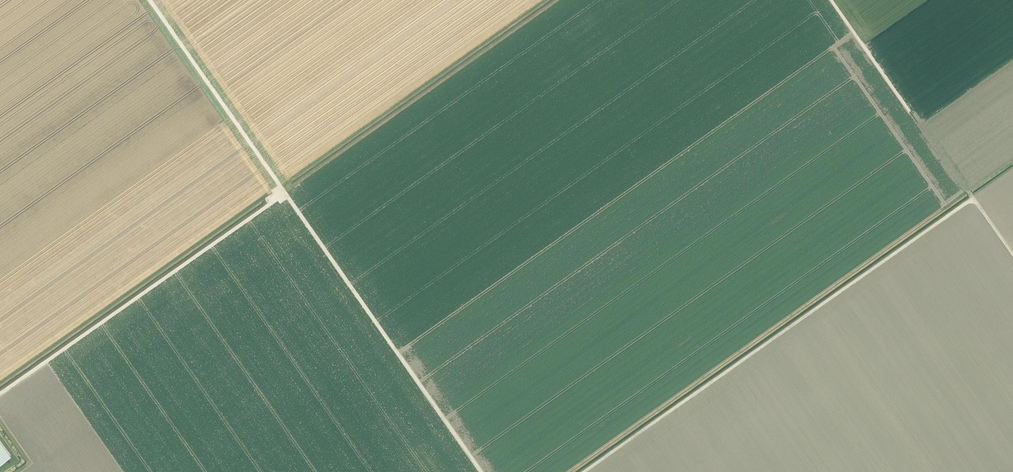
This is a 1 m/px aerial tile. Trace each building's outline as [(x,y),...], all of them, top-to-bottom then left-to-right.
[(10,456),(0,442),(0,463),(10,456)]
